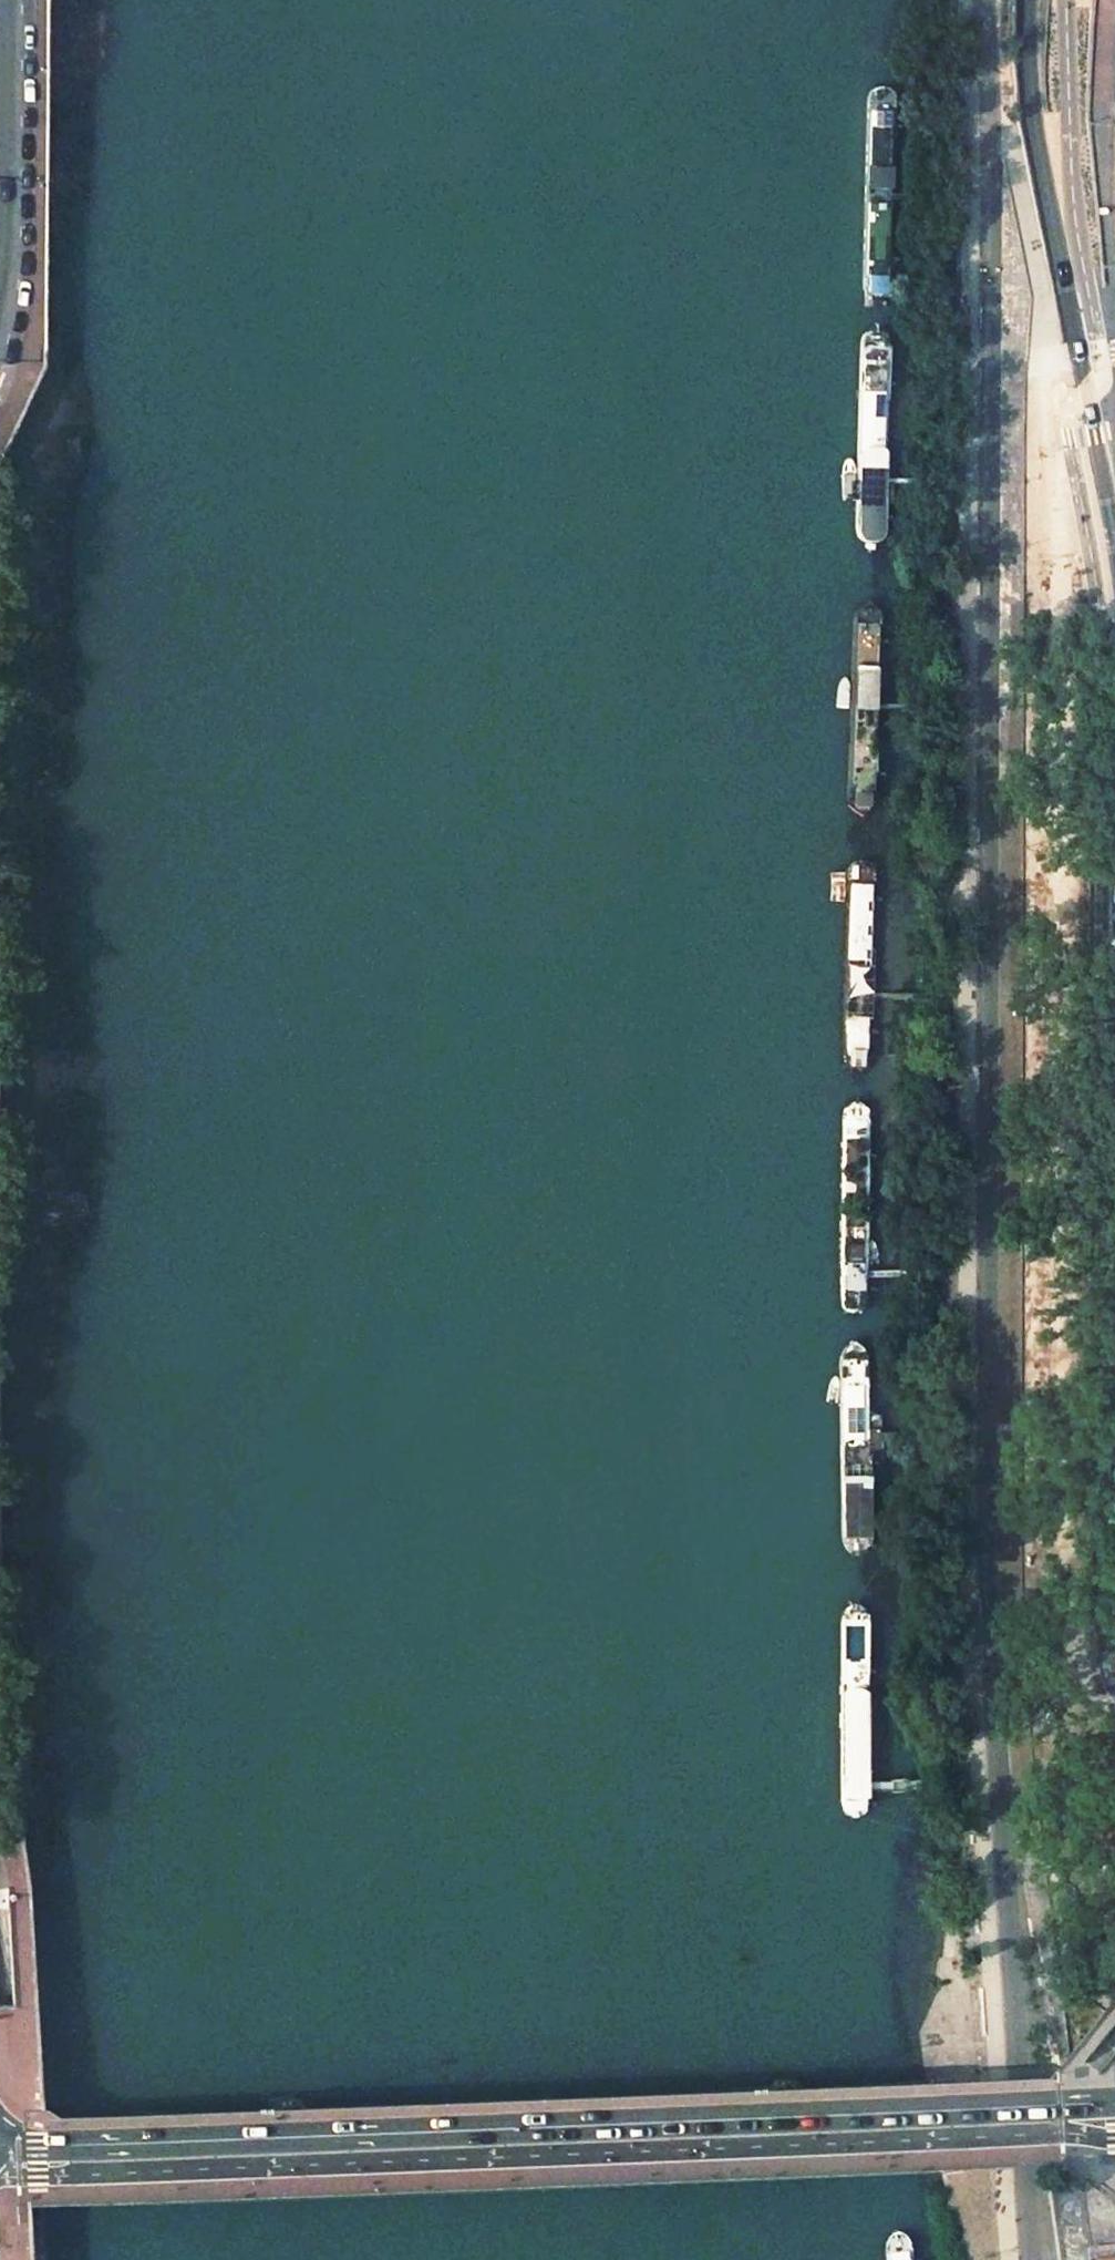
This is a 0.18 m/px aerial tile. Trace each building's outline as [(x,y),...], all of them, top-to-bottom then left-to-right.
[(871,90),(866,104),(862,306),(888,307),(895,93),(889,87),(878,87),(871,90)] [(862,334),(859,343),(859,356),(852,531),(858,541),(868,543),(879,541),(882,533),(889,348),(887,336),(879,330),(869,331),(862,334)] [(862,602),(850,616),(847,800),(859,813),(867,812),(876,795),(879,609),(869,601),(862,602)] [(848,862),(844,878),(835,1055),(846,1068),(855,1069),(868,1060),(877,881),(875,862),(861,857),(848,862)] [(850,1100),(841,1108),(840,1124),(838,1304),(851,1311),(866,1308),(869,1110),(861,1100),(850,1100)] [(850,1339),(838,1354),(839,1538),(846,1552),(856,1556),(863,1553),(868,1538),(866,1354),(858,1341),(850,1339)] [(841,1609),(838,1620),(837,1803),(844,1814),(853,1817),(860,1817),(869,1806),(867,1611),(862,1604),(850,1601),(841,1609)] [(883,2250),(884,2259),(912,2259),(911,2247),(896,2233),(883,2250)]
